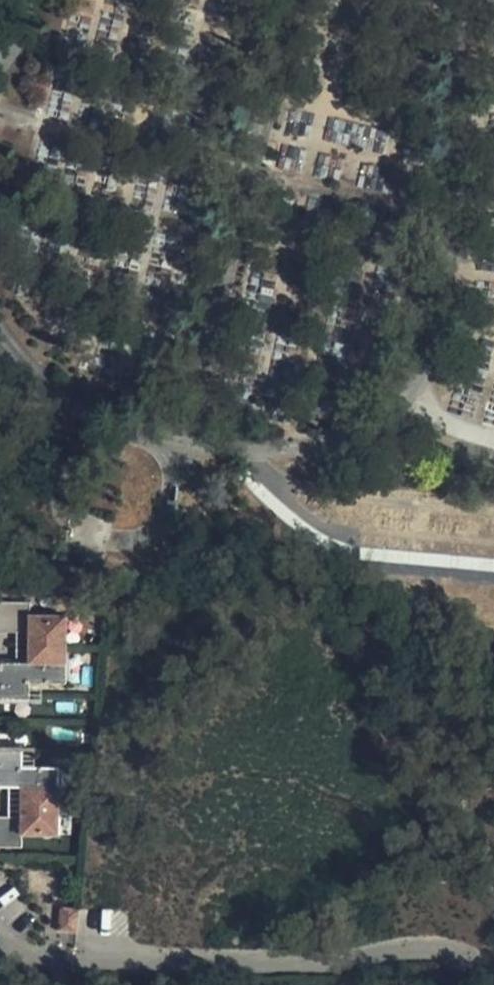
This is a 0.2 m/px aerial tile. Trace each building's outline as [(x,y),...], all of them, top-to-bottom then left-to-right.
[(67,615),(29,615),(29,602),(0,602),(0,632),(29,632),(29,662),(0,662),(0,698),(29,698),(29,683),(66,683),(67,615)] [(59,767),(22,767),(23,751),(0,751),(0,787),(21,787),(22,817),(0,817),(0,847),(22,847),(22,835),(58,835),(59,767)] [(77,927),(79,910),(61,908),(60,925),(77,927)]
